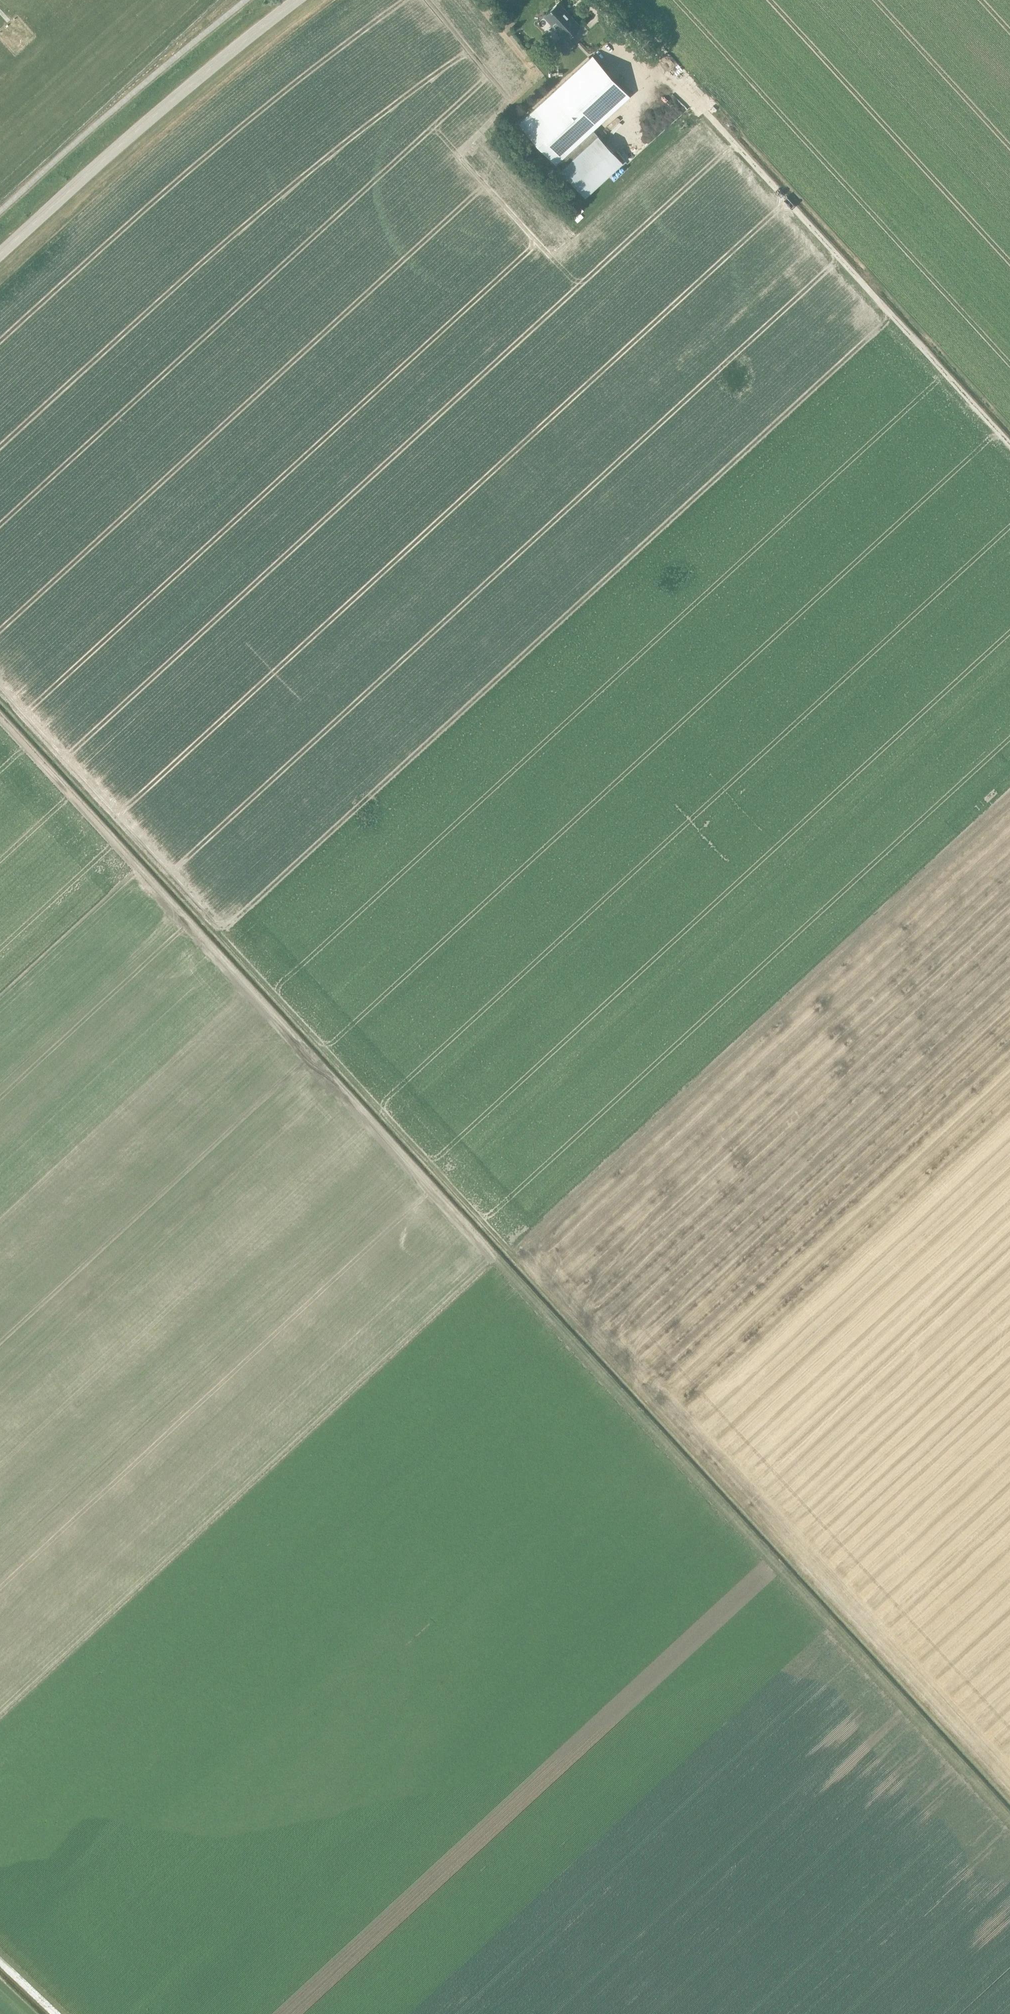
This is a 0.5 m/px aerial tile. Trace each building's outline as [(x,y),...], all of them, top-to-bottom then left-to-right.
[(555,45),(565,55),(575,46),(574,45),(574,46),(567,38),(580,27),(569,15),(569,16),(558,4),(544,17),(563,38),(555,45)] [(519,124),(533,139),(556,164),(592,130),(629,97),(592,57),(519,124)] [(642,73),(638,76),(649,88),(653,84),(642,73)] [(649,113),(643,117),(648,124),(654,120),(649,113)] [(592,130),(556,164),(561,170),(598,136),(592,130)] [(561,170),(586,197),(623,163),(598,136),(561,170)]
